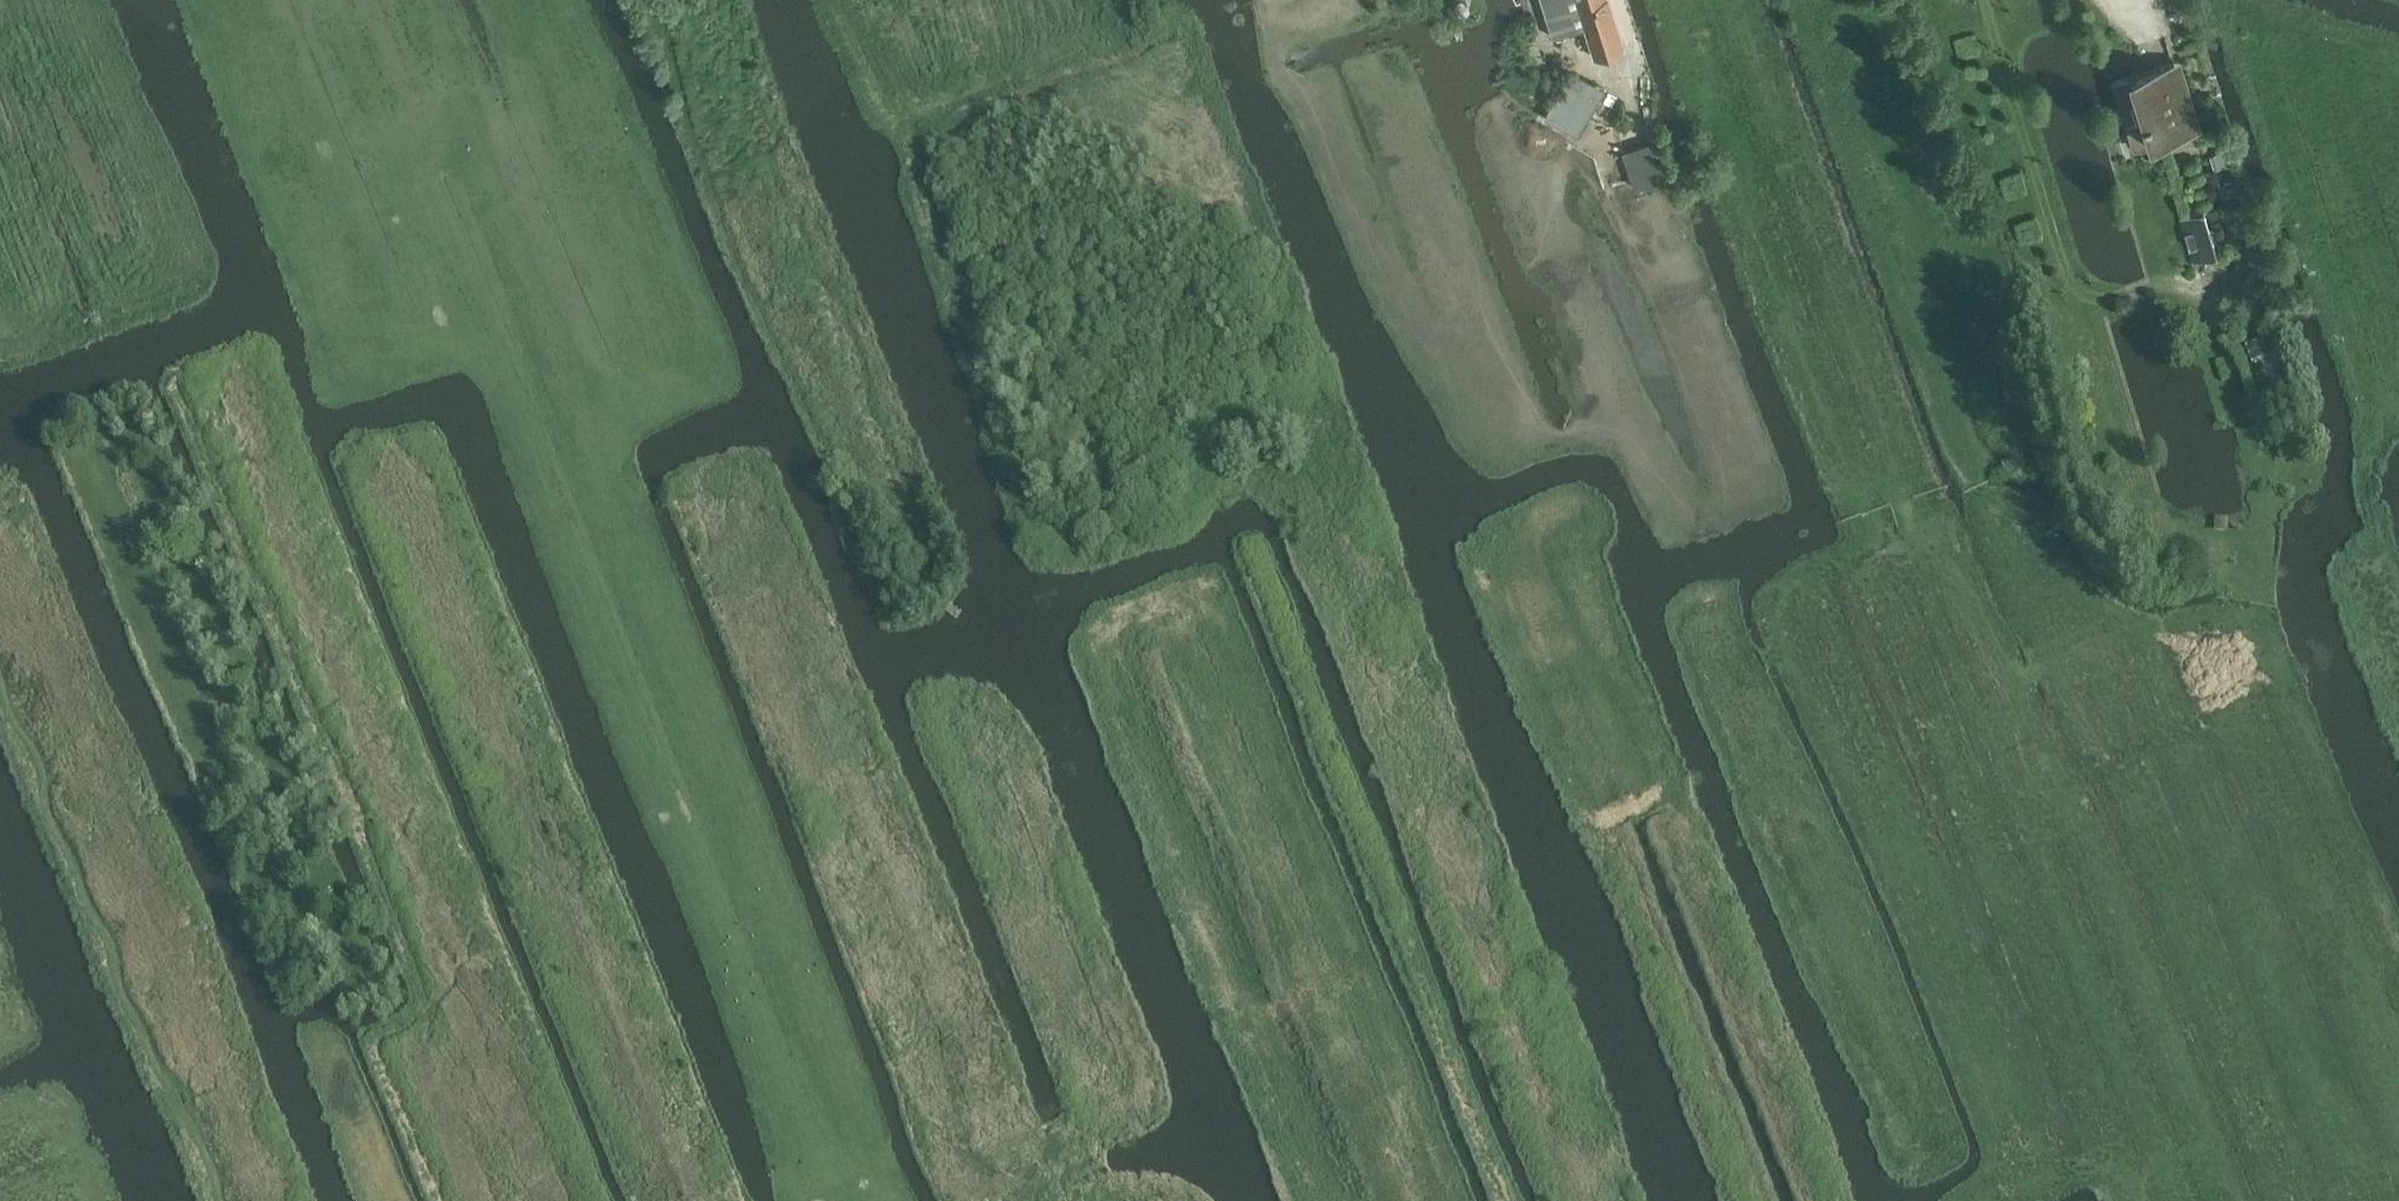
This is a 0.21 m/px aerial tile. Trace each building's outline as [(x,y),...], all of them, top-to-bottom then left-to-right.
[(1596,55),(1625,46),(1610,0),(1545,0),(1557,36),(1587,26),(1596,55)] [(2194,130),(2174,63),(2114,81),(2121,104),(2133,101),(2139,122),(2127,125),(2134,148),(2194,130)] [(1547,113),(1581,133),(1606,88),(1572,69),(1547,113)] [(1627,149),(1639,184),(1664,176),(1652,141),(1627,149)] [(2210,154),(2223,197),(2242,192),(2229,148),(2210,154)] [(2217,255),(2204,211),(2181,218),(2194,262),(2217,255)] [(2272,337),(2245,346),(2252,366),(2259,363),(2263,374),(2256,377),(2263,396),(2290,387),(2285,374),(2288,373),(2280,352),(2278,353),(2272,337)]
